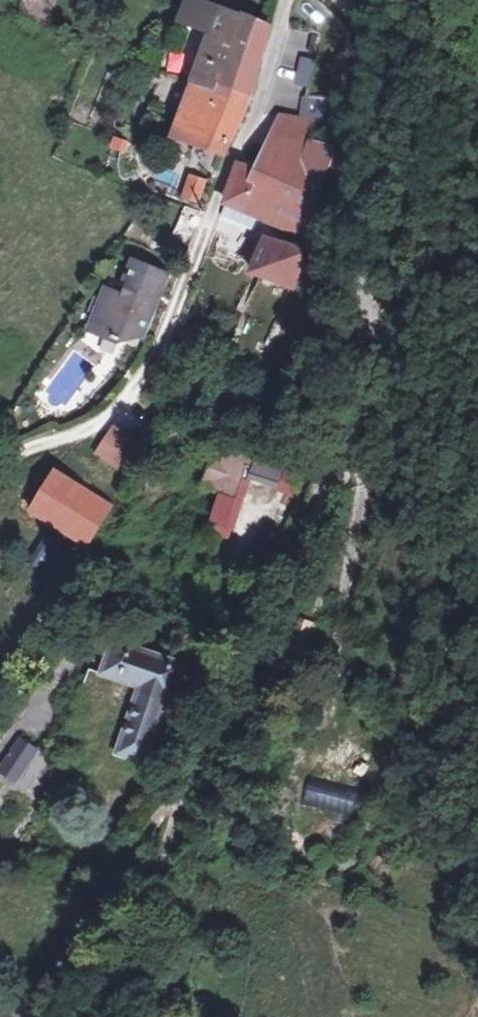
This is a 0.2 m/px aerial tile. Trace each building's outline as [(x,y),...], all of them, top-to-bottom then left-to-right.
[(42,0),(27,0),(26,5),(40,8),(42,0)] [(184,11),(219,25),(201,71),(227,81),(254,91),(262,62),(272,22),(216,0),(188,0),(184,11)] [(293,86),(327,91),(331,64),(298,58),(293,86)] [(224,90),(227,81),(201,71),(198,80),(224,90)] [(246,111),(254,91),(227,81),(224,90),(198,80),(186,109),(211,119),(215,107),(244,117),(246,111)] [(226,150),(244,117),(215,107),(211,119),(186,109),(185,111),(177,132),(226,150)] [(285,109),(270,151),(301,163),(308,136),(313,112),(285,109)] [(279,222),(304,225),(306,217),(325,174),(328,174),(336,143),(308,136),(301,163),(270,151),(263,171),(243,161),(229,199),(233,201),(264,215),(279,222)] [(203,180),(189,174),(181,195),(196,199),(203,180)] [(259,224),(264,215),(233,201),(229,211),(259,224)] [(266,274),(274,277),(291,283),(307,250),(270,237),(257,270),(266,274)] [(150,336),(159,313),(148,310),(156,290),(162,292),(169,272),(139,261),(131,280),(134,282),(129,294),(112,287),(100,317),(110,334),(124,340),(129,327),(150,336)] [(174,274),(169,272),(162,292),(156,290),(148,310),(159,313),(174,274)] [(291,283),(274,277),(270,287),(286,293),(291,283)] [(100,317),(96,329),(110,334),(100,317)] [(114,422),(96,450),(120,465),(139,437),(114,422)] [(245,457),(250,443),(245,441),(239,455),(245,457)] [(260,446),(250,443),(245,457),(255,460),(260,446)] [(255,460),(245,457),(234,489),(237,490),(244,493),(233,521),(252,528),(244,551),(261,558),(285,492),(290,477),(297,460),(260,446),(255,460)] [(234,489),(245,457),(239,455),(218,447),(206,479),(234,489)] [(111,503),(81,484),(57,469),(32,503),(89,539),(111,503)] [(300,480),(290,477),(285,492),(296,495),(300,480)] [(244,493),(237,490),(219,542),(244,551),(252,528),(233,521),(244,493)] [(329,632),(304,620),(290,648),(314,661),(329,632)] [(173,677),(179,679),(185,661),(111,636),(100,669),(100,671),(138,684),(116,749),(144,759),(167,695),(173,677)] [(100,671),(100,669),(89,666),(82,687),(92,691),(100,671)] [(173,697),(179,679),(173,677),(167,695),(173,697)] [(21,736),(0,766),(0,769),(16,779),(39,748),(21,736)] [(345,775),(320,761),(307,782),(310,784),(304,795),(298,792),(290,803),(278,825),(285,830),(285,832),(290,834),(291,833),(308,842),(319,822),(315,819),(322,807),(356,826),(376,793),(361,784),(363,781),(347,772),(345,775)]
